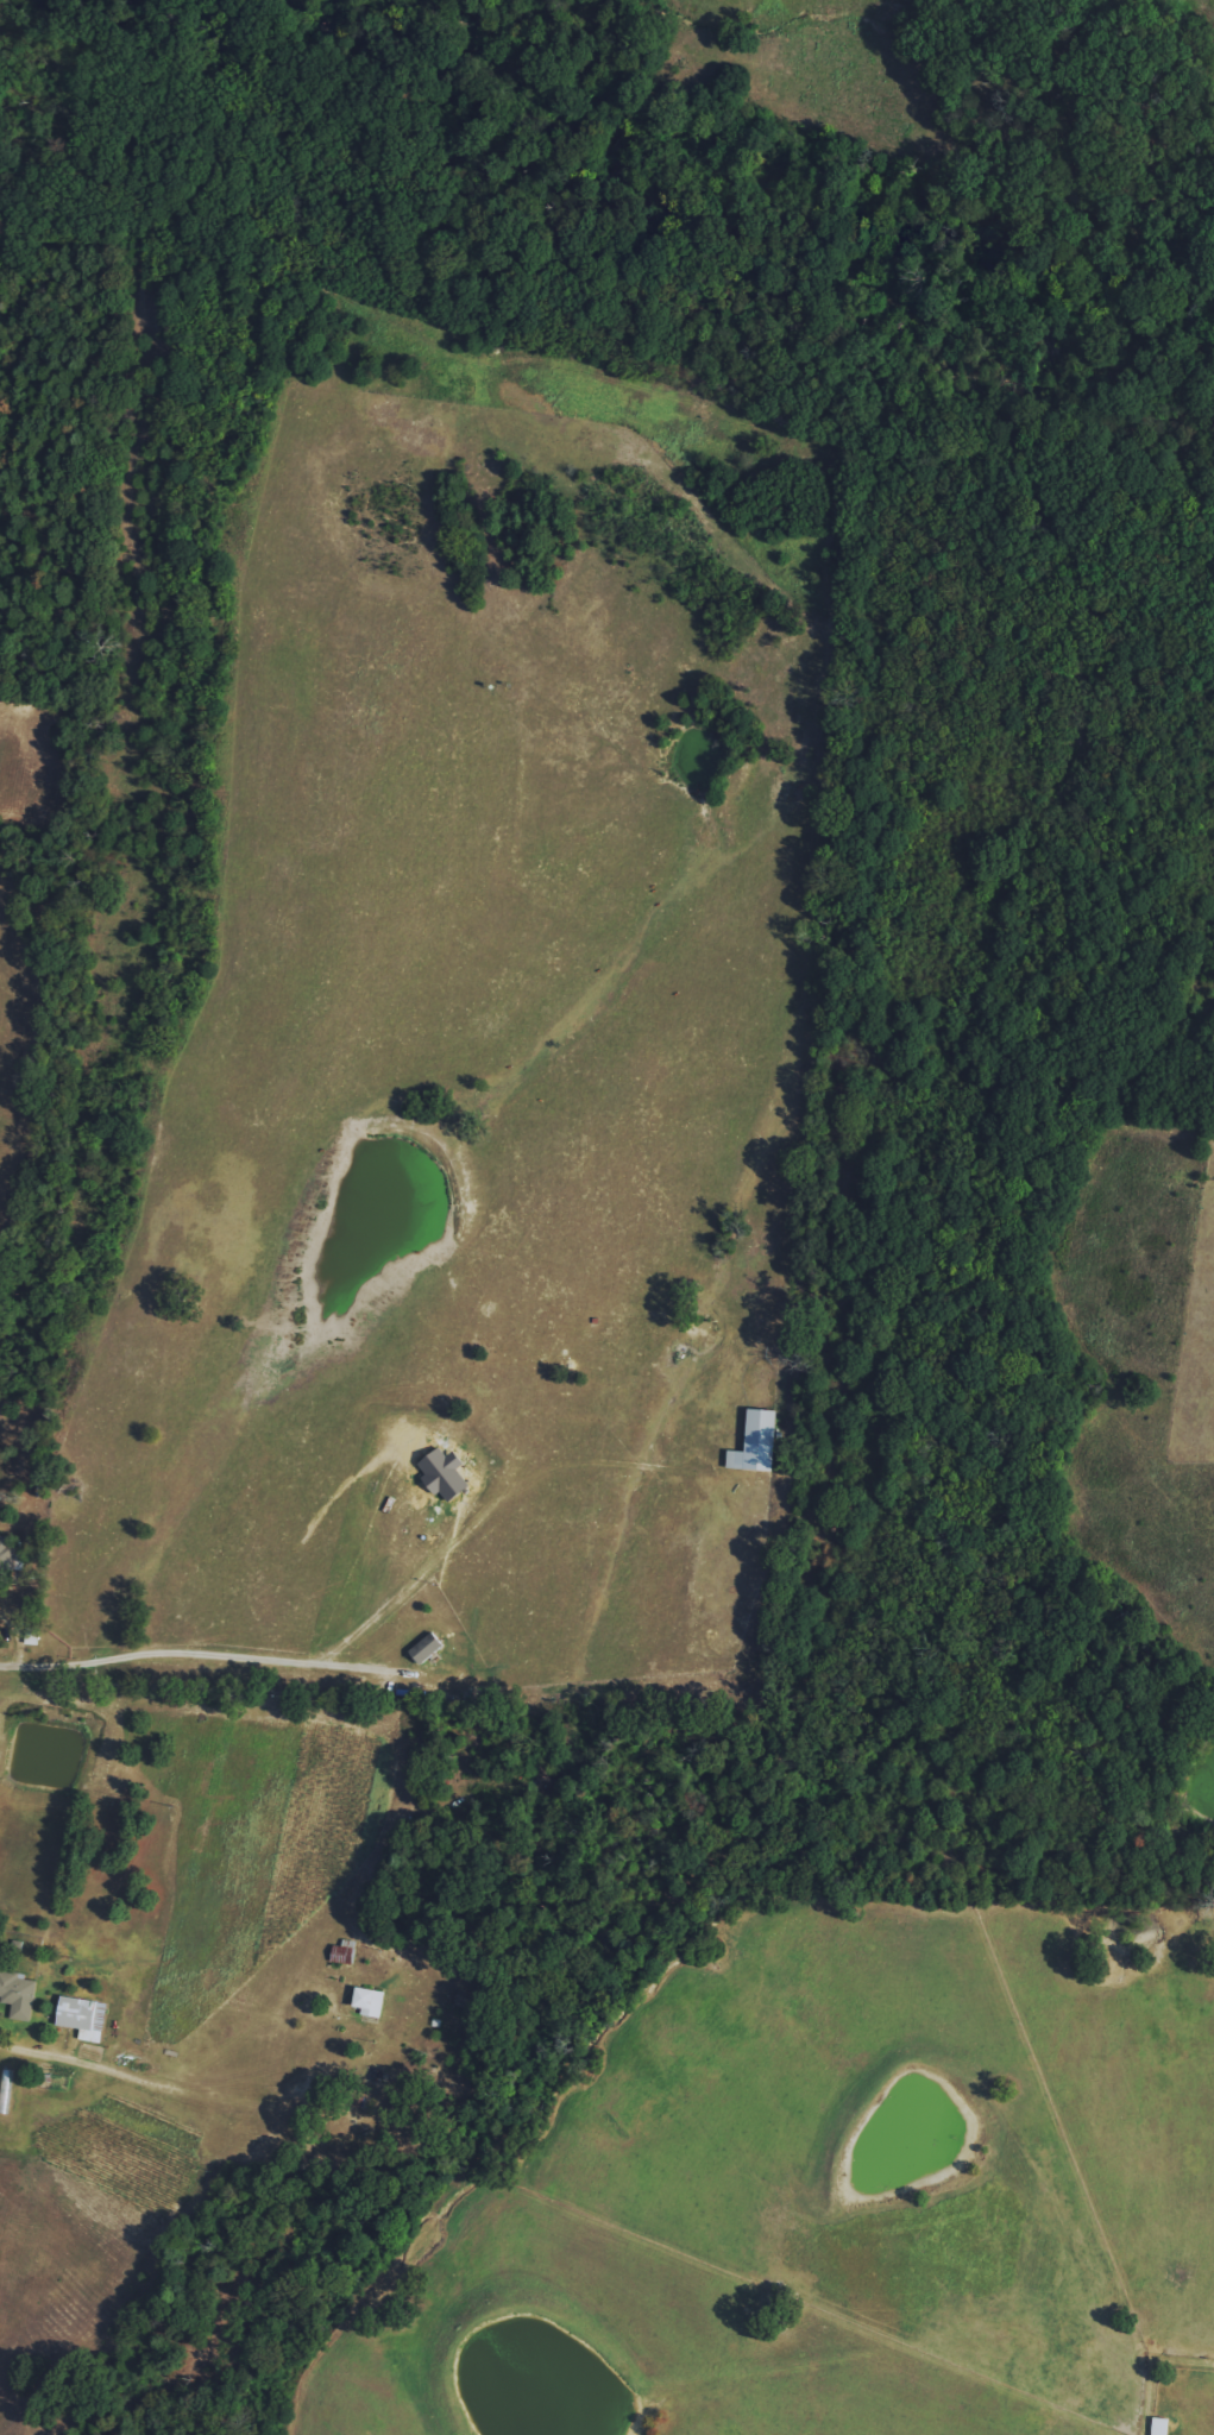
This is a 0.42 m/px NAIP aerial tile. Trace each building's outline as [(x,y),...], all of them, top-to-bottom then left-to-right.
[(776,1411),(748,1409),(746,1452),(728,1450),(727,1469),(773,1471),(776,1411)] [(22,1571),(22,1557),(12,1557),(12,1537),(0,1538),(0,1571),(22,1571)] [(409,1650),(419,1665),(445,1648),(434,1632),(409,1650)] [(36,1982),(25,1980),(26,1974),(0,1971),(0,1995),(1,1995),(0,2002),(0,2003),(12,2005),(11,2018),(32,2021),(36,1982)] [(354,2011),(381,2017),(386,1993),(359,1988),(354,2011)] [(108,2004),(62,1996),(57,2026),(81,2030),(79,2041),(101,2044),(108,2004)] [(1168,2418),(1152,2418),(1152,2434),(1168,2434),(1168,2418)]
